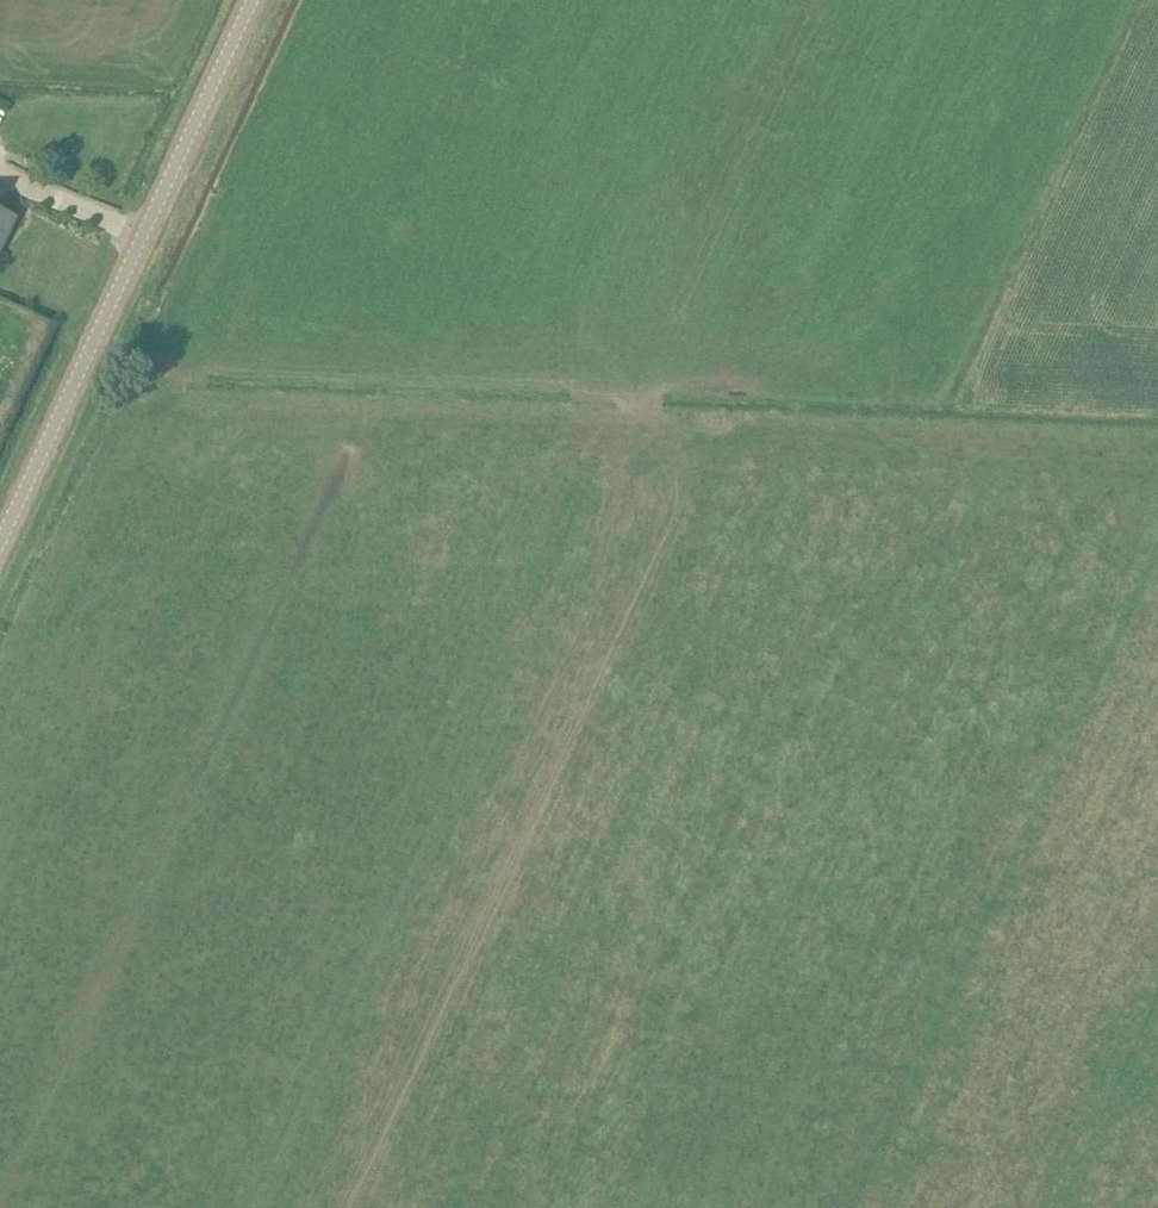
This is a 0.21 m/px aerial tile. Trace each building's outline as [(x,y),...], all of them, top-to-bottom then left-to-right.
[(18,217),(0,208),(0,254),(18,217)]
